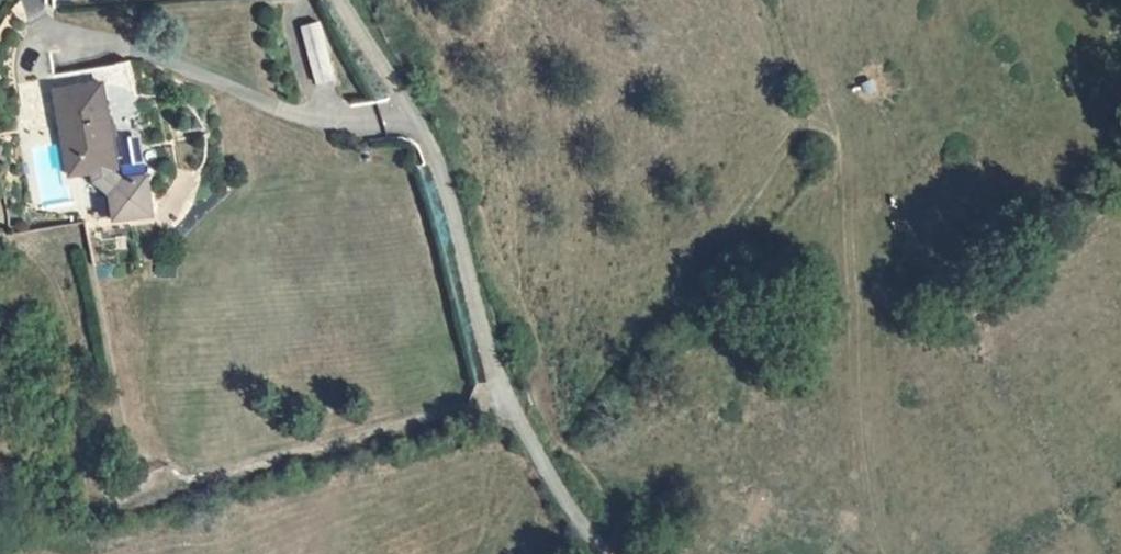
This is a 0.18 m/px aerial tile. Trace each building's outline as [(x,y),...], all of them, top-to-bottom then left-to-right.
[(317,82),(333,78),(319,23),(302,27),(317,82)] [(97,170),(104,170),(92,88),(45,93),(60,176),(75,174),(99,190),(105,220),(141,213),(137,177),(110,180),(97,170)]
